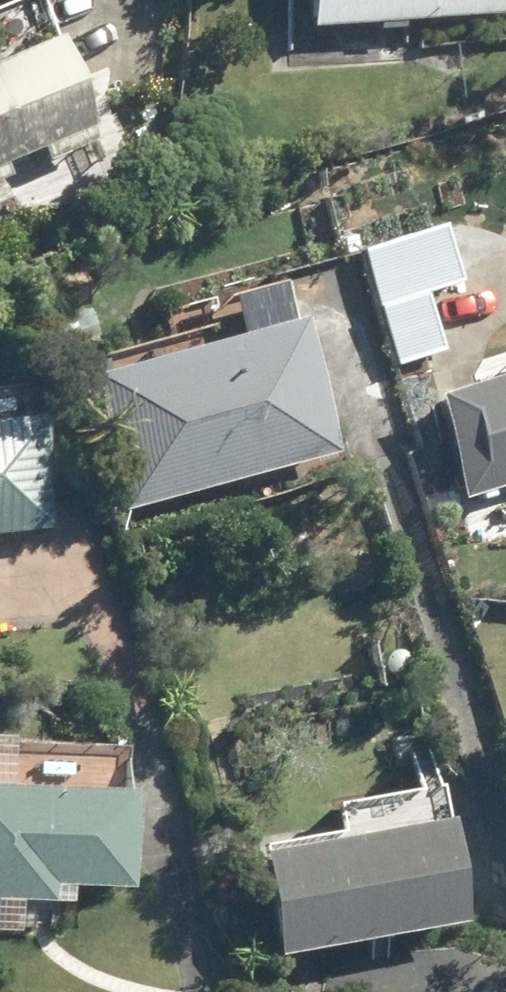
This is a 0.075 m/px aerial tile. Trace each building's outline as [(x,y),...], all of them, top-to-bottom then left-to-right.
[(317,27),(505,18),(505,0),(315,0),(317,27)] [(0,67),(0,180),(10,175),(5,165),(43,149),(47,160),(99,140),(60,43),(0,67)] [(464,125),(491,120),(484,90),(458,96),(464,125)] [(426,320),(394,325),(402,367),(434,362),(426,320)] [(307,324),(92,382),(127,510),(342,452),(307,324)] [(439,397),(470,498),(505,488),(505,378),(439,397)] [(57,528),(46,420),(0,425),(0,534),(57,528)] [(51,904),(51,886),(133,889),(137,793),(0,788),(0,902),(51,904)] [(452,824),(262,857),(280,960),(470,926),(452,824)]
